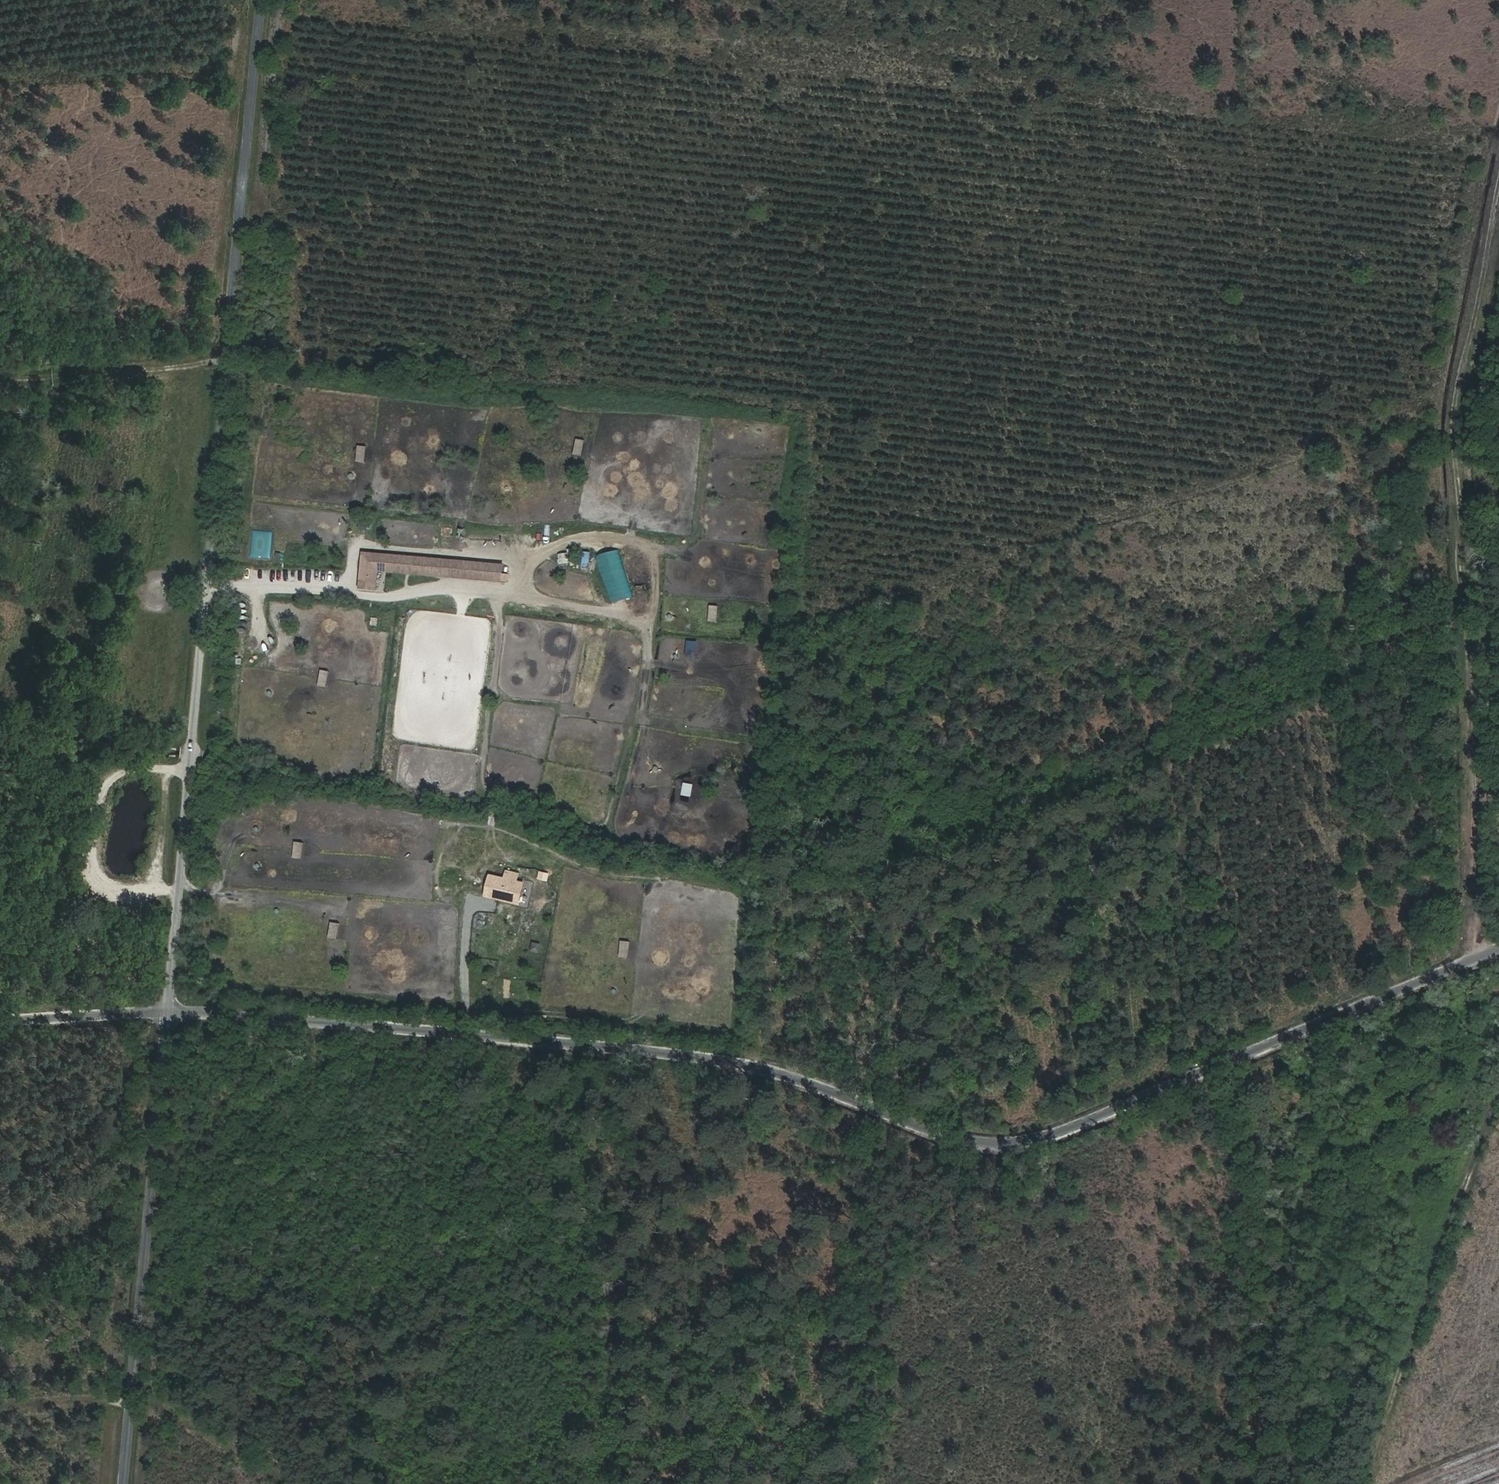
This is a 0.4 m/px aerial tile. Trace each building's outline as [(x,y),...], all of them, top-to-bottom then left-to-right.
[(575,438),(572,454),(581,456),(585,439),(575,438)] [(365,462),(366,446),(357,445),(355,462),(365,462)] [(505,565),(363,555),(361,588),(381,589),(382,575),(503,583),(505,565)] [(708,605),(708,622),(717,622),(718,605),(708,605)] [(239,720),(239,727),(252,729),(252,721),(239,720)] [(682,782),(681,796),(691,797),(693,784),(682,782)] [(301,859),(303,842),(293,841),(292,858),(301,859)] [(329,922),(327,938),(337,939),(339,923),(329,922)] [(619,958),(629,958),(629,941),(619,940),(619,958)]
